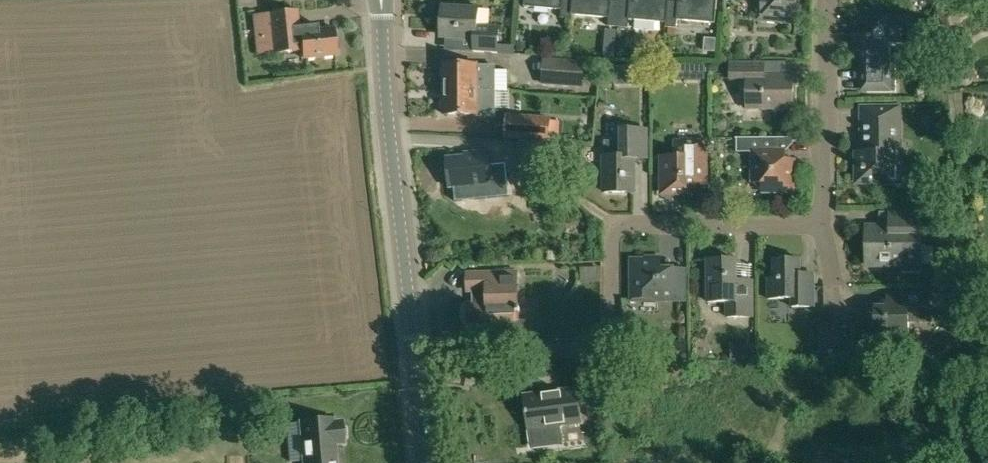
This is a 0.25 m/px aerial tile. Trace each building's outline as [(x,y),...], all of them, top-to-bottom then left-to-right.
[(572,19),(574,0),(525,0),(525,7),(562,10),(561,18),(572,19)] [(619,27),(621,1),(609,0),(574,0),(572,19),(573,19),(573,15),(609,18),(608,26),(619,27)] [(666,27),(668,0),(635,0),(634,2),(621,1),(619,27),(629,28),(630,19),(666,23),(665,27),(666,27)] [(717,0),(682,0),(682,2),(669,1),(669,0),(668,0),(666,27),(668,27),(676,28),(677,28),(677,20),(715,23),(717,0)] [(797,0),(757,0),(760,0),(758,19),(795,22),(797,0)] [(475,38),(474,51),(474,52),(498,54),(500,28),(478,27),(479,8),(463,7),(463,10),(443,9),(441,37),(475,38)] [(254,15),(255,28),(257,47),(273,46),(274,54),(302,51),(303,58),(337,55),(337,51),(340,49),(339,42),(336,41),(335,28),(318,30),(318,26),(300,28),(298,10),(254,15)] [(878,11),(878,29),(877,29),(876,30),(875,30),(874,31),(874,32),(873,32),(873,33),(873,35),(854,35),(855,49),(860,49),(860,64),(864,64),(865,91),(894,91),(894,63),(889,63),(889,44),(909,44),(909,16),(893,16),(893,10),(878,11)] [(640,22),(640,32),(663,33),(664,24),(640,22)] [(616,34),(608,33),(607,43),(616,43),(616,34)] [(716,38),(705,37),(704,51),(715,52),(716,38)] [(527,52),(527,43),(516,43),(517,53),(527,52)] [(585,60),(545,58),(543,83),(583,85),(585,60)] [(730,61),(730,78),(746,78),(746,108),(774,108),(774,110),(793,110),(793,76),(764,76),(764,61),(730,61)] [(445,65),(445,90),(494,90),(495,90),(494,66),(478,66),(478,65),(445,65)] [(696,83),(696,69),(681,68),(681,83),(696,83)] [(503,94),(514,94),(514,72),(502,73),(503,94)] [(445,115),(477,115),(477,116),(495,116),(495,90),(494,90),(445,90),(445,115)] [(966,124),(962,91),(948,93),(948,90),(937,90),(937,99),(937,108),(950,108),(952,126),(966,124)] [(898,181),(897,107),(861,107),(861,151),(855,151),(855,169),(859,169),(859,182),(898,181)] [(550,140),(551,117),(507,115),(506,138),(550,140)] [(602,156),(602,172),(605,172),(605,192),(633,192),(633,158),(647,158),(647,129),(621,130),(621,141),(604,141),(605,156),(602,156)] [(761,191),(793,191),(793,137),(736,137),(736,152),(752,152),(753,183),(761,191)] [(551,141),(518,144),(521,175),(553,172),(551,141)] [(706,184),(706,141),(675,141),(675,156),(662,156),(662,192),(687,192),(687,184),(706,184)] [(508,185),(506,164),(490,166),(489,150),(464,153),(464,158),(447,160),(449,187),(467,185),(467,189),(508,185)] [(867,266),(902,265),(902,274),(920,273),(920,225),(915,225),(915,211),(898,212),(898,226),(867,226),(867,266)] [(684,300),(684,269),(660,270),(660,257),(646,257),(646,260),(632,260),(632,300),(684,300)] [(752,317),(751,280),(736,280),(735,259),(708,260),(708,302),(727,302),(727,317),(752,317)] [(813,307),(813,278),(799,278),(799,259),(773,259),(773,278),(767,278),(767,299),(791,299),(791,307),(813,307)] [(476,321),(480,321),(481,333),(511,332),(510,320),(518,320),(517,272),(467,274),(467,291),(475,291),(475,304),(474,305),(472,306),(471,306),(470,307),(469,308),(469,309),(468,310),(468,311),(468,313),(468,314),(468,315),(469,316),(469,317),(470,318),(471,319),(472,320),(473,320),(474,321),(475,321),(476,321)] [(955,309),(970,309),(970,289),(955,289),(955,309)] [(928,320),(928,294),(897,294),(897,308),(869,308),(870,335),(907,335),(907,320),(928,320)] [(812,311),(812,327),(821,327),(821,311),(812,311)] [(745,349),(745,358),(755,357),(755,349),(745,349)] [(578,389),(525,396),(530,431),(531,431),(533,449),(564,445),(561,427),(583,424),(578,389)] [(335,444),(344,443),(342,421),(333,422),(333,419),(301,422),(304,462),(337,462),(335,444)]
